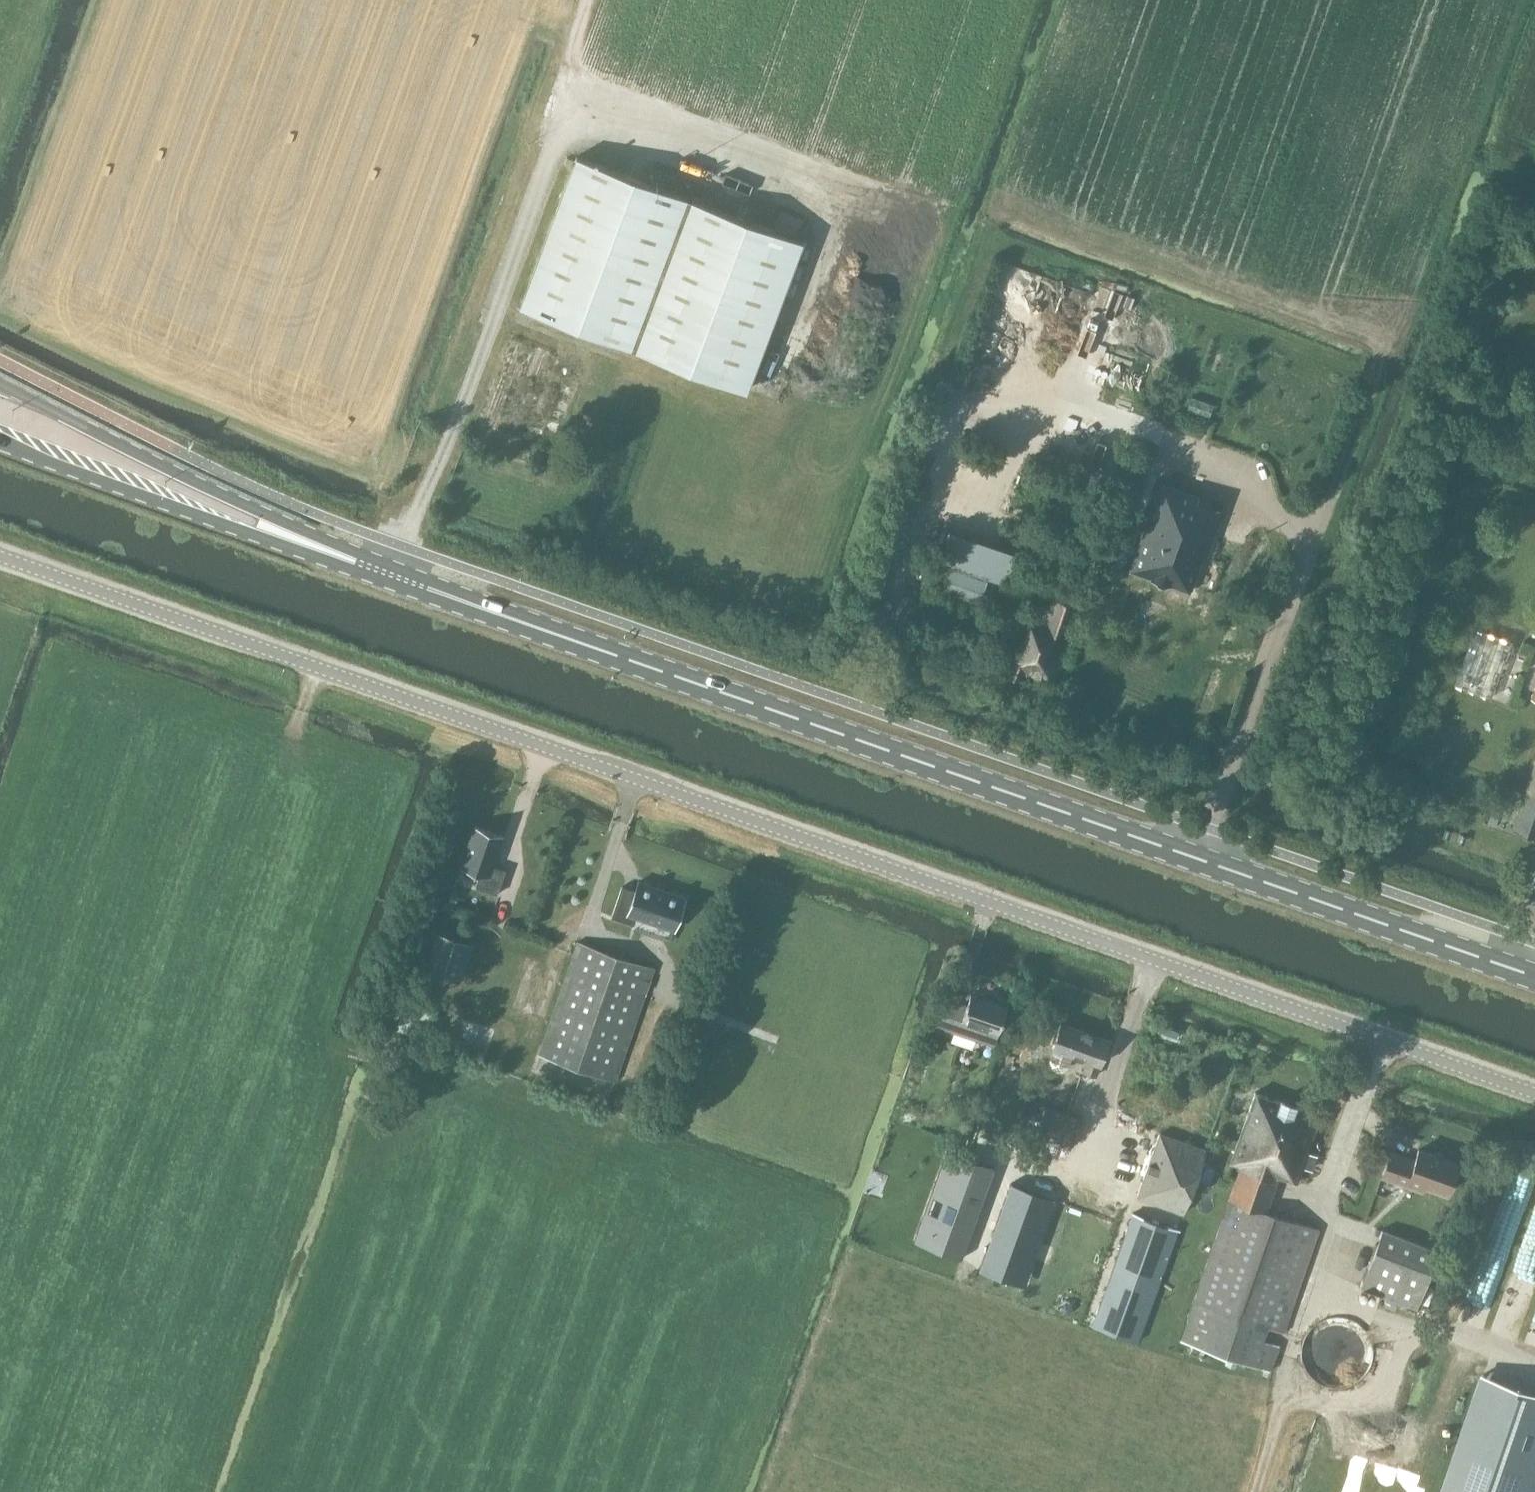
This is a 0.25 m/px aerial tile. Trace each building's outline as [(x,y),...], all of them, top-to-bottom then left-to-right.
[(519,306),(744,389),(800,239),(574,156),(519,306)] [(1130,567),(1130,569),(1191,591),(1191,589),(1220,509),(1213,506),(1212,508),(1196,502),(1199,496),(1161,482),(1131,567),(1130,567)] [(986,609),(986,607),(997,611),(1006,584),(992,580),(1003,547),(948,529),(938,562),(949,566),(940,594),(986,609)] [(1007,674),(1023,679),(1025,674),(1055,684),(1058,674),(1065,676),(1075,648),(1069,646),(1082,606),(1054,596),(1051,606),(1032,599),(1007,674)] [(1512,828),(1534,836),(1534,763),(1512,828)] [(462,864),(482,871),(476,885),(498,893),(507,870),(494,865),(505,835),(476,825),(462,864)] [(613,917),(634,925),(637,917),(675,931),(686,899),(640,883),(636,892),(623,887),(613,917)] [(551,906),(558,914),(566,908),(560,900),(551,906)] [(426,967),(457,977),(468,944),(437,932),(426,967)] [(540,1055),(617,1082),(655,969),(577,941),(540,1055)] [(936,1026),(995,1045),(1008,1006),(971,994),(967,1005),(945,998),(936,1026)] [(383,1026),(427,1041),(437,1012),(393,997),(383,1026)] [(1055,1049),(1050,1061),(1052,1068),(1057,1072),(1064,1072),(1069,1068),(1073,1056),(1088,1061),(1084,1072),(1097,1077),(1101,1065),(1101,1066),(1110,1042),(1062,1024),(1053,1049),(1055,1049)] [(1202,1277),(1180,1340),(1186,1342),(1263,1368),(1273,1371),(1281,1346),(1265,1340),(1269,1328),(1285,1333),(1321,1230),(1268,1211),(1280,1176),(1298,1182),(1319,1116),(1258,1094),(1234,1164),(1243,1167),(1216,1240),(1202,1277)] [(1036,1137),(1071,1149),(1081,1120),(1046,1108),(1036,1137)] [(1092,1325),(1139,1342),(1179,1230),(1203,1159),(1206,1149),(1145,1129),(1116,1208),(1132,1214),(1092,1325)] [(1382,1178),(1424,1193),(1426,1187),(1449,1195),(1460,1163),(1420,1148),(1415,1160),(1391,1152),(1382,1178)] [(963,1260),(996,1168),(983,1164),(981,1169),(953,1159),(940,1195),(948,1198),(940,1222),(932,1219),(929,1226),(924,1238),(940,1244),(941,1244),(965,1252),(962,1260),(963,1260)] [(1013,1183),(982,1269),(983,1270),(983,1269),(999,1275),(1003,1264),(1022,1271),(1027,1273),(1053,1199),(1014,1185),(1014,1183),(1013,1183)] [(1362,1287),(1418,1308),(1439,1251),(1383,1230),(1362,1287)] [(1378,1352),(1378,1346),(1376,1338),(1373,1333),(1367,1326),(1362,1321),(1355,1318),(1349,1317),(1341,1316),(1335,1317),(1327,1320),(1322,1323),(1317,1327),(1312,1333),(1310,1338),(1308,1345),(1307,1352),(1308,1359),(1310,1365),(1313,1371),(1317,1376),(1322,1381),(1328,1384),(1333,1386),(1340,1387),(1348,1387),(1354,1385),(1361,1382),(1367,1378),(1372,1372),(1375,1367),(1378,1359),(1378,1352)] [(1446,1491),(1534,1491),(1534,1488),(1534,1392),(1485,1375),(1446,1491)]
